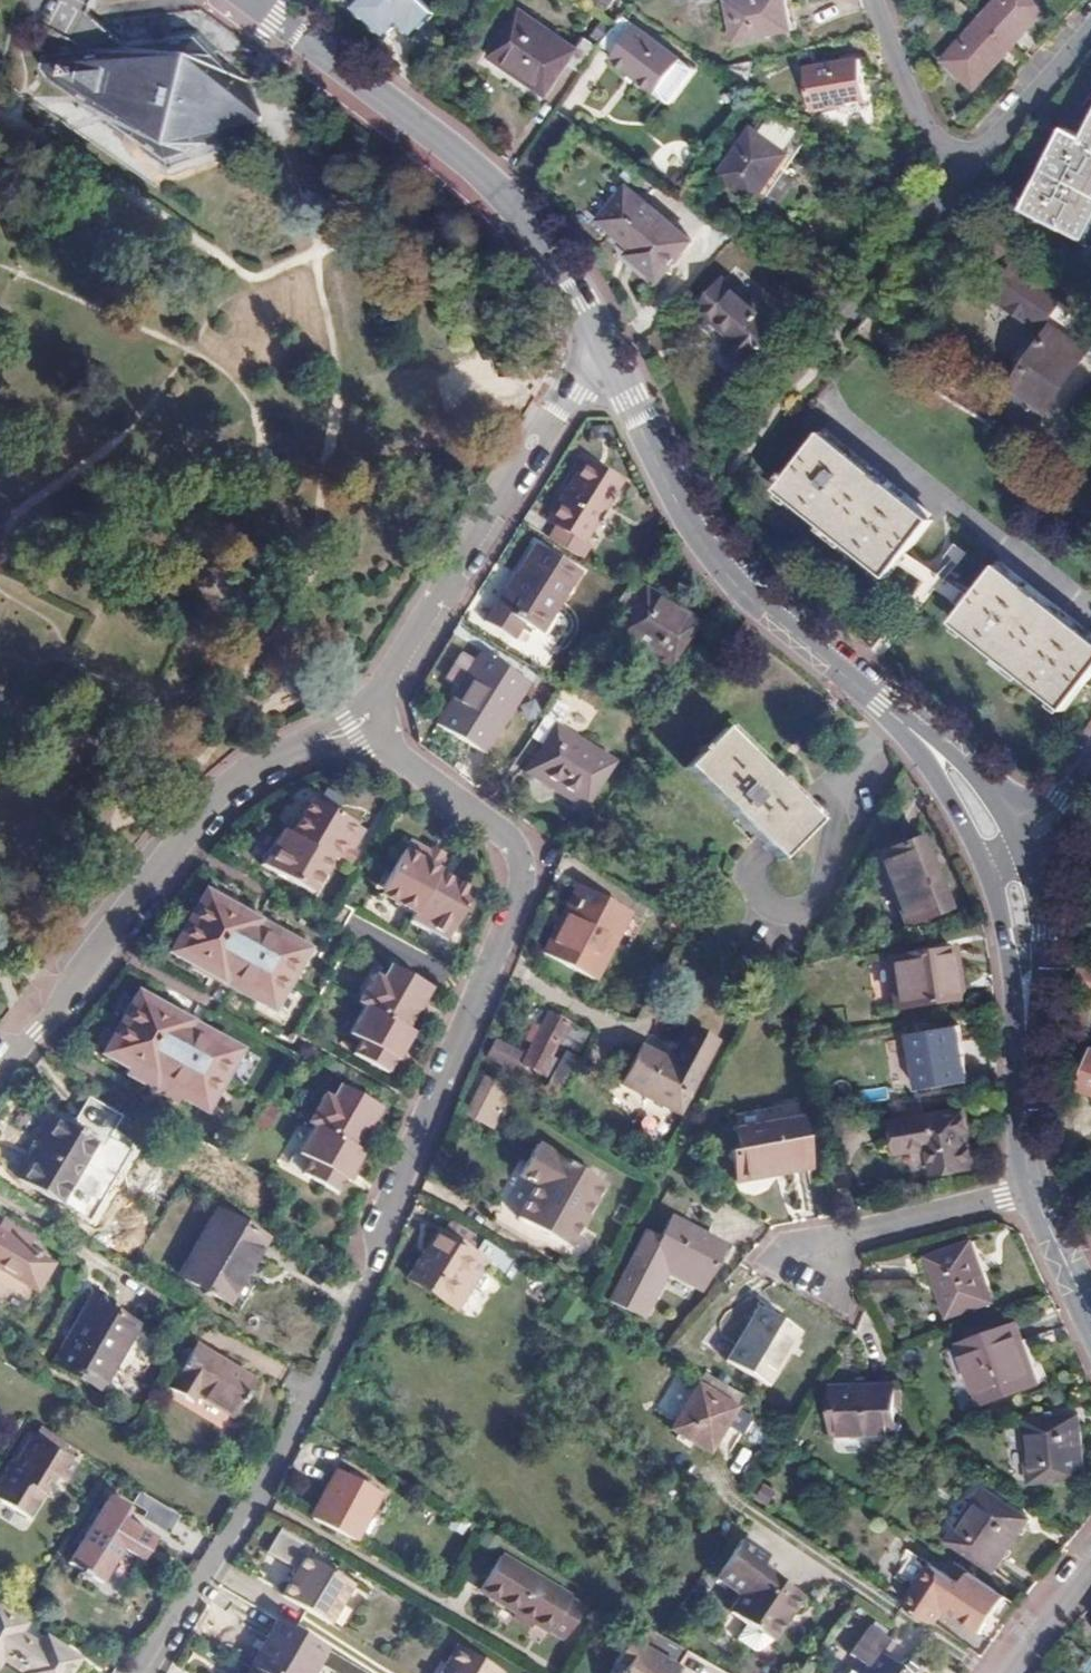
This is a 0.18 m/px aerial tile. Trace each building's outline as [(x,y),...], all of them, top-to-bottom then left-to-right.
[(423,0),(365,0),(355,11),(387,39),(401,23),(414,35),(435,11),(423,0)] [(735,41),(789,28),(783,0),(726,0),(735,41)] [(1013,47),(1052,4),(1047,0),(997,0),(981,18),(1013,47)] [(583,74),(601,48),(590,41),(580,53),(523,12),(490,57),(548,98),(571,65),(583,74)] [(698,70),(624,18),(619,24),(601,48),(616,58),(614,62),(673,104),(698,70)] [(975,90),(1013,47),(981,18),(943,61),(975,90)] [(197,26),(58,41),(50,74),(164,155),(230,136),(238,109),(247,77),(197,26)] [(802,48),(807,68),(851,57),(846,37),(802,48)] [(807,68),(804,69),(814,111),(866,99),(857,56),(851,57),(807,68)] [(753,60),(721,67),(748,86),(753,60)] [(787,163),(811,128),(774,103),(725,172),(761,198),(775,208),(799,173),(787,163)] [(1090,136),(1090,105),(1071,130),(1089,140),(1090,136)] [(1089,140),(1071,130),(1032,209),(1069,228),(1071,224),(1090,235),(1090,136),(1089,140)] [(691,240),(627,187),(600,222),(633,249),(628,256),(659,280),(691,240)] [(769,216),(775,208),(761,198),(755,207),(769,216)] [(1009,393),(1040,413),(1044,415),(1085,352),(1090,356),(1090,314),(1085,309),(1083,311),(1062,296),(1063,294),(1048,284),(1049,281),(1032,270),(1031,272),(1016,262),(995,292),(1010,303),(1009,305),(1025,316),(1027,314),(1051,330),(1038,350),(1026,342),(1019,344),(1012,355),(1012,362),(1024,370),(1009,393)] [(785,329),(725,281),(699,312),(734,340),(726,351),(751,371),(785,329)] [(1090,378),(1090,356),(1085,352),(1044,415),(1043,416),(1058,426),(1090,378)] [(1040,413),(1009,393),(999,407),(1031,427),(1040,413)] [(931,524),(823,436),(779,493),(887,579),(931,524)] [(553,522),(545,535),(578,556),(585,543),(581,540),(616,484),(580,460),(544,517),(553,522)] [(1082,505),(1090,510),(1090,491),(1082,505)] [(947,581),(968,553),(931,525),(904,561),(951,597),(957,589),(947,581)] [(575,570),(534,542),(494,605),(490,603),(482,616),(510,635),(520,620),(537,630),(575,570)] [(998,563),(952,621),(1061,708),(1090,670),(1090,638),(998,563)] [(699,623),(632,579),(626,588),(615,604),(628,613),(614,633),(667,670),(699,623)] [(527,680),(480,649),(435,720),(483,750),(527,680)] [(559,690),(535,728),(545,734),(524,767),(583,805),(615,758),(560,723),(576,701),(559,690)] [(814,822),(725,730),(685,769),(773,862),(814,822)] [(310,797),(300,813),(308,817),(317,801),(310,797)] [(364,828),(317,801),(308,817),(300,813),(289,833),(282,829),(262,864),(312,893),(332,858),(344,864),(364,828)] [(873,850),(876,862),(887,892),(899,923),(943,904),(916,834),(873,850)] [(444,860),(408,839),(382,887),(398,896),(393,904),(412,915),(437,871),(444,860)] [(473,890),(437,871),(412,915),(407,922),(442,942),(473,890)] [(398,896),(382,887),(378,894),(393,904),(398,896)] [(567,937),(589,898),(581,895),(561,933),(567,937)] [(627,920),(589,898),(567,937),(561,933),(546,959),(593,985),(627,920)] [(200,906),(197,913),(194,911),(177,940),(173,938),(156,968),(179,980),(177,984),(236,1018),(238,1015),(260,1027),(277,996),(273,994),(289,965),(287,964),(291,958),(200,906)] [(945,948),(881,958),(889,1008),(946,999),(942,968),(948,967),(945,948)] [(376,971),(360,1000),(366,1004),(408,1026),(418,1009),(419,1009),(432,986),(397,967),(390,979),(376,971)] [(1079,976),(1076,988),(1090,991),(1090,979),(1079,976)] [(136,994),(119,1024),(123,1026),(107,1056),(129,1068),(125,1075),(177,1104),(180,1097),(202,1109),(218,1079),(223,1083),(239,1053),(217,1041),(219,1037),(160,1003),(158,1007),(136,994)] [(408,1026),(366,1004),(351,1032),(362,1038),(355,1052),(389,1071),(396,1057),(399,1059),(415,1030),(408,1026)] [(560,1044),(570,1026),(550,1015),(522,1064),(543,1075),(560,1044)] [(718,1037),(689,1022),(670,1057),(644,1042),(625,1077),(680,1107),(718,1037)] [(587,1035),(570,1026),(560,1044),(577,1054),(587,1035)] [(954,1028),(906,1035),(916,1087),(965,1081),(954,1028)] [(483,1059),(511,1072),(520,1052),(491,1040),(483,1059)] [(1081,1095),(1090,1098),(1090,1066),(1081,1095)] [(498,1088),(485,1080),(464,1114),(478,1123),(487,1128),(492,1119),(503,1101),(494,1096),(498,1088)] [(326,1091),(310,1119),(317,1123),(358,1146),(368,1128),(369,1129),(382,1106),(347,1087),(340,1098),(326,1091)] [(77,1128),(63,1119),(35,1165),(32,1163),(22,1180),(64,1205),(101,1143),(110,1148),(124,1124),(91,1104),(77,1128)] [(968,1112),(898,1121),(902,1152),(933,1148),(937,1173),(976,1168),(968,1112)] [(799,1117),(735,1129),(739,1147),(729,1149),(734,1177),(808,1164),(799,1117)] [(358,1146),(317,1123),(301,1152),(312,1159),(305,1172),(339,1191),(346,1177),(349,1179),(365,1150),(358,1146)] [(531,1182),(514,1214),(565,1244),(593,1193),(600,1180),(531,1143),(514,1173),(531,1182)] [(269,1238),(221,1210),(183,1273),(232,1302),(269,1238)] [(7,1215),(0,1226),(0,1266),(40,1290),(57,1263),(31,1248),(40,1234),(7,1215)] [(723,1247),(671,1218),(658,1240),(644,1232),(607,1298),(640,1316),(665,1272),(699,1291),(723,1247)] [(486,1242),(449,1221),(441,1234),(436,1231),(405,1277),(440,1300),(471,1253),(476,1258),(486,1242)] [(965,1243),(926,1257),(947,1316),(993,1299),(981,1270),(976,1272),(965,1243)] [(139,1326),(95,1299),(57,1361),(102,1388),(139,1326)] [(798,1329),(756,1304),(725,1357),(767,1381),(798,1329)] [(1018,1322),(961,1344),(982,1403),(1032,1384),(1019,1346),(1026,1344),(1018,1322)] [(982,1403),(961,1344),(949,1349),(970,1408),(982,1403)] [(260,1382),(201,1346),(175,1389),(198,1403),(204,1395),(239,1416),(260,1382)] [(741,1394),(708,1374),(700,1387),(733,1407),(741,1394)] [(733,1407),(700,1387),(697,1385),(669,1431),(708,1454),(735,1409),(733,1407)] [(895,1387),(828,1385),(827,1431),(894,1434),(895,1387)] [(1079,1415),(1023,1420),(1028,1483),(1084,1479),(1079,1415)] [(31,1439),(0,1487),(0,1504),(25,1519),(50,1479),(58,1485),(72,1464),(31,1439)] [(337,1470),(328,1485),(370,1509),(378,1494),(337,1470)] [(370,1509),(328,1485),(309,1517),(351,1541),(370,1509)] [(755,1485),(747,1497),(756,1503),(764,1492),(755,1485)] [(1029,1515),(984,1485),(948,1540),(994,1571),(1029,1515)] [(128,1553),(146,1565),(160,1543),(131,1524),(136,1515),(115,1501),(72,1564),(85,1573),(83,1576),(92,1582),(94,1579),(105,1586),(128,1553)] [(468,1514),(454,1507),(448,1518),(461,1526),(468,1514)] [(311,1542),(279,1524),(265,1549),(293,1565),(284,1580),(287,1582),(281,1593),(285,1596),(330,1622),(354,1583),(305,1555),(311,1542)] [(738,1536),(728,1551),(798,1596),(803,1590),(760,1561),(764,1554),(738,1536)] [(581,1597),(500,1550),(480,1584),(509,1601),(505,1606),(527,1618),(531,1614),(560,1632),(581,1597)] [(798,1596),(728,1551),(714,1572),(741,1590),(734,1598),(778,1626),(798,1596)] [(130,1588),(146,1565),(128,1553),(105,1586),(113,1592),(121,1582),(130,1588)] [(1006,1596),(969,1571),(961,1582),(931,1562),(903,1604),(908,1607),(933,1623),(944,1608),(981,1633),(1006,1596)] [(778,1626),(734,1598),(729,1607),(745,1617),(770,1634),(772,1635),(778,1626)] [(0,1611),(0,1659),(1,1658),(23,1672),(67,1672),(76,1660),(47,1641),(40,1650),(16,1633),(21,1626),(0,1611)] [(770,1634),(745,1617),(735,1633),(753,1645),(770,1634)] [(660,1627),(646,1620),(636,1637),(625,1630),(610,1655),(620,1662),(613,1672),(676,1672),(672,1671),(687,1644),(660,1627)] [(251,1669),(258,1672),(314,1672),(328,1649),(278,1621),(251,1669)] [(459,1640),(448,1660),(450,1662),(444,1672),(502,1672),(506,1667),(459,1640)] [(867,1672),(905,1672),(878,1655),(867,1672)]
